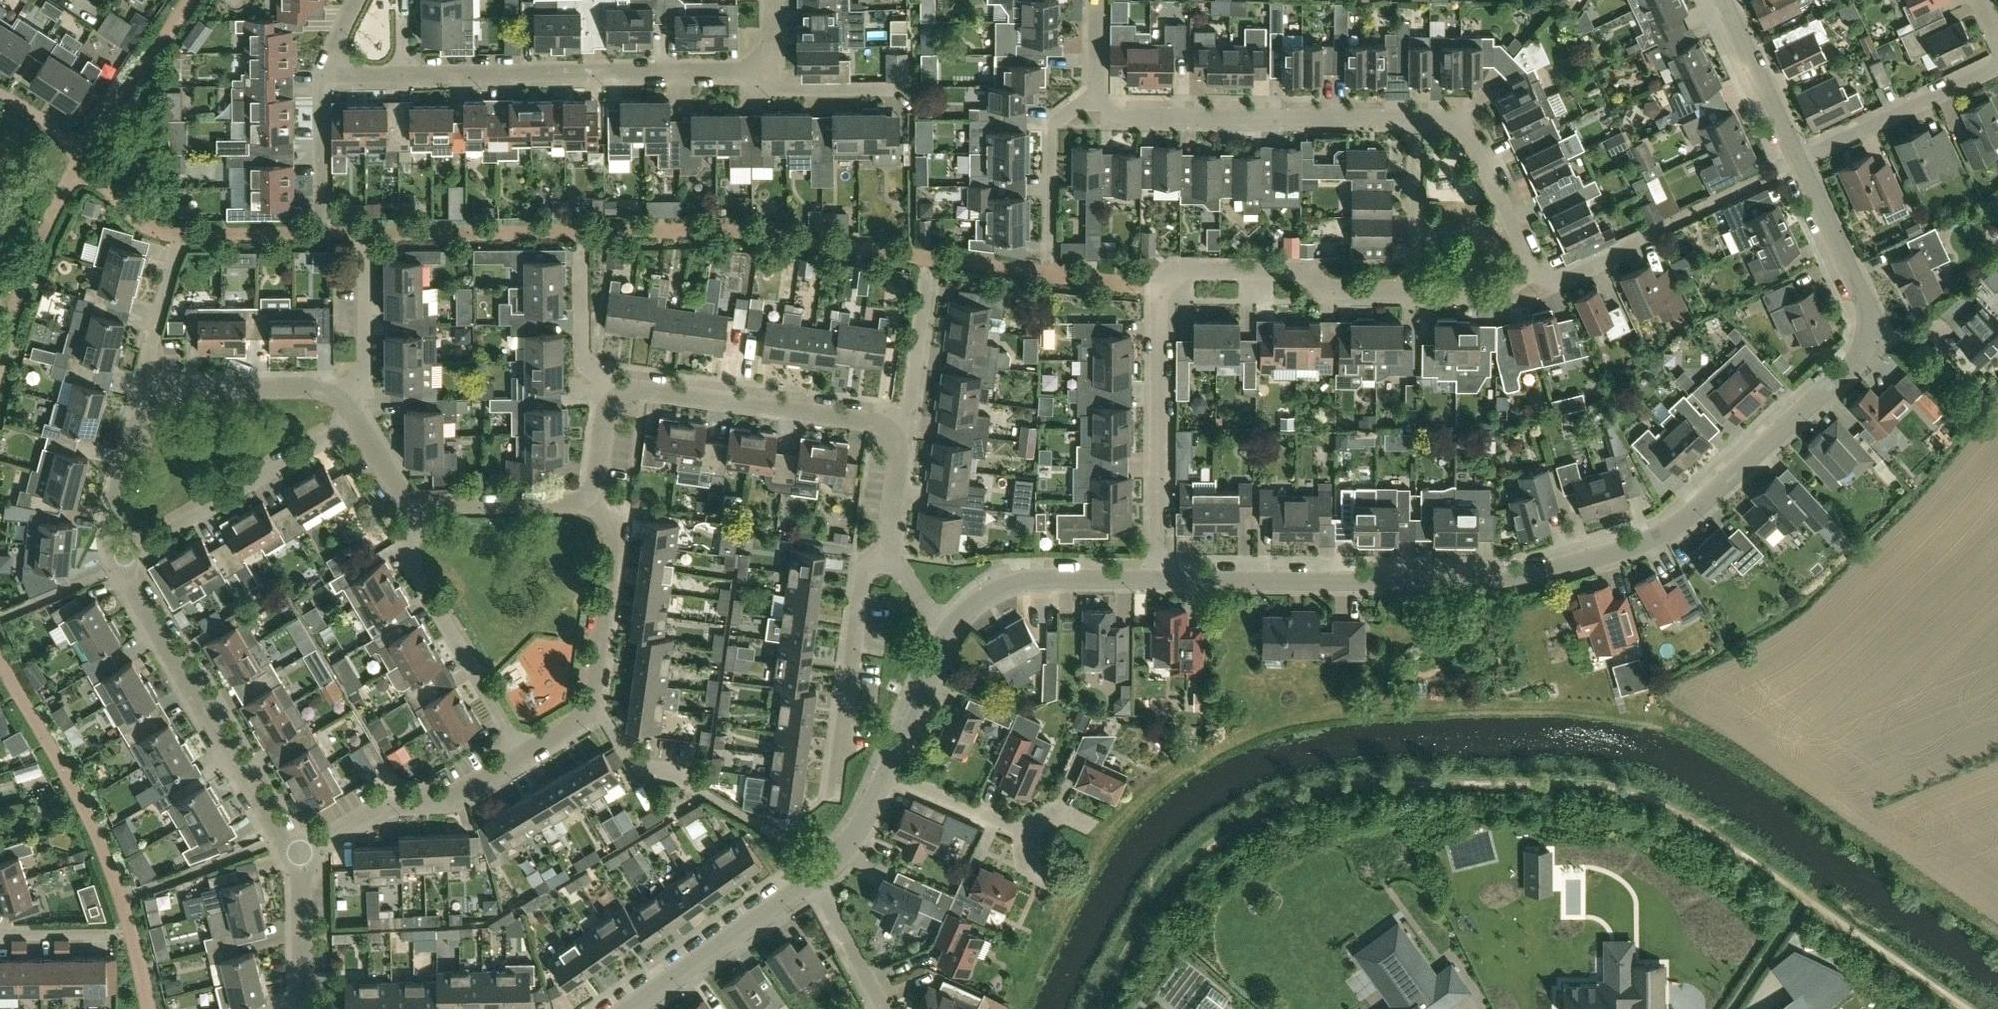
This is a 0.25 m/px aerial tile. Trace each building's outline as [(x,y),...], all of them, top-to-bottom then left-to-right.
[(323,0),(278,0),(278,6),(280,6),(280,18),(312,18),(312,6),(323,6),(323,0)] [(422,17),(462,17),(474,17),(474,0),(422,0),(422,17)] [(558,54),(557,0),(521,0),(521,27),(534,27),(534,49),(547,49),(547,54),(558,54)] [(558,54),(569,54),(569,49),(581,49),(581,26),(594,26),(594,22),(593,0),(557,0),(558,54)] [(594,22),(606,22),(606,45),(619,45),(619,49),(630,49),(629,6),(629,0),(593,0),(594,22)] [(659,21),(659,0),(642,0),(642,6),(629,6),(630,49),(641,49),(641,45),(653,44),(653,21),(659,21)] [(702,50),(702,13),(702,1),(684,1),(682,0),(659,0),(659,21),(666,21),(666,29),(676,29),(676,45),(687,44),(687,48),(690,50),(702,50)] [(825,9),(849,9),(849,0),(819,0),(819,9),(825,9)] [(921,21),(933,21),(933,0),(921,0),(921,21)] [(1022,21),(1057,21),(1057,10),(1059,10),(1059,0),(988,0),(988,2),(1001,2),(1008,13),(1008,21),(1022,21)] [(1657,42),(1682,30),(1675,16),(1686,11),(1680,0),(1651,0),(1643,4),(1653,26),(1635,35),(1642,49),(1657,42)] [(1810,0),(1753,0),(1764,22),(1810,1),(1810,0)] [(1853,0),(1838,7),(1841,15),(1851,19),(1860,15),(1853,0)] [(1913,28),(1925,23),(1919,10),(1941,0),(1909,0),(1909,1),(1902,5),(1913,28)] [(702,1),(702,13),(702,50),(714,50),(717,47),(717,44),(728,44),(728,28),(738,28),(738,27),(738,3),(718,3),(718,1),(702,1)] [(1347,3),(1334,3),(1334,20),(1347,20),(1347,3)] [(12,23),(0,16),(6,8),(0,4),(0,42),(12,23)] [(864,9),(849,9),(825,9),(825,22),(797,22),(797,27),(794,28),(795,41),(797,42),(797,45),(838,45),(850,45),(850,19),(864,19),(864,9)] [(110,10),(103,21),(124,34),(135,41),(138,37),(149,19),(136,11),(129,22),(110,10)] [(12,23),(0,42),(0,64),(11,71),(24,49),(34,55),(47,34),(17,15),(12,23)] [(1795,27),(1800,38),(1776,49),(1788,74),(1824,57),(1817,43),(1828,37),(1818,16),(1795,27)] [(474,17),(462,17),(422,17),(422,41),(449,40),(449,53),(474,53),(474,30),(474,17)] [(246,31),(246,52),(296,51),(296,39),(292,39),(291,30),(280,30),(280,18),(229,18),(229,28),(236,28),(236,31),(246,31)] [(1022,21),(1008,21),(995,20),(995,53),(1021,53),(1041,54),(1041,42),(1059,43),(1059,31),(1057,31),(1057,21),(1022,21)] [(124,34),(103,21),(97,30),(118,44),(130,51),(135,41),(124,34)] [(1927,22),(1925,23),(1913,28),(1900,35),(1911,59),(1932,49),(1938,63),(1972,48),(1960,21),(1932,34),(1927,22)] [(1430,85),(1430,73),(1430,45),(1430,36),(1430,35),(1410,35),(1410,22),(1397,22),(1397,45),(1397,73),(1409,73),(1409,85),(1430,85)] [(1913,28),(1910,22),(1897,29),(1900,35),(1913,28)] [(1150,86),(1150,44),(1150,31),(1136,31),(1136,23),(1110,23),(1110,72),(1127,72),(1127,83),(1137,83),(1137,85),(1150,86)] [(1150,44),(1150,86),(1162,86),(1162,83),(1173,83),(1173,55),(1185,55),(1186,24),(1165,24),(1165,44),(1150,44)] [(1245,44),(1230,44),(1230,87),(1242,87),(1242,84),(1253,84),(1253,78),(1265,78),(1266,27),(1245,26),(1245,44)] [(1217,87),(1230,87),(1230,44),(1215,44),(1216,30),(1195,30),(1194,78),(1206,78),(1206,83),(1217,83),(1217,87)] [(1671,64),(1677,76),(1709,61),(1698,38),(1688,43),(1682,30),(1657,42),(1659,45),(1648,50),(1653,60),(1656,67),(1661,68),(1671,64)] [(67,31),(62,38),(78,48),(83,41),(67,31)] [(907,31),(890,31),(890,44),(907,44),(907,31)] [(1282,84),(1302,84),(1302,44),(1303,44),(1303,34),(1283,34),(1283,31),(1270,31),(1270,72),(1282,72),(1282,84)] [(189,32),(183,41),(184,42),(196,51),(203,42),(191,33),(189,32)] [(1334,32),(1334,44),(1333,73),(1345,73),(1345,84),(1365,84),(1366,44),(1348,44),(1348,32),(1334,32)] [(1869,33),(1859,38),(1866,51),(1875,47),(1869,33)] [(50,96),(69,65),(77,53),(47,34),(34,55),(43,61),(29,83),(50,96)] [(1430,36),(1430,45),(1430,73),(1441,73),(1441,85),(1461,85),(1461,45),(1461,36),(1430,36)] [(1480,36),(1461,36),(1461,45),(1461,85),(1481,85),(1481,65),(1493,65),(1493,36),(1480,36)] [(1302,44),(1302,84),(1322,84),(1322,73),(1333,73),(1334,44),(1303,44),(1302,44)] [(1366,44),(1365,84),(1385,84),(1385,73),(1397,73),(1397,45),(1366,44)] [(838,45),(797,45),(798,68),(825,68),(825,81),(850,81),(850,58),(838,58),(838,45)] [(296,51),(246,52),(247,72),(240,72),(240,78),(232,78),(232,79),(272,79),(272,73),(292,73),(292,64),(297,64),(296,51)] [(921,53),(921,63),(922,63),(937,63),(937,53),(921,53)] [(988,85),(988,86),(1038,86),(1038,76),(1041,76),(1041,64),(1021,64),(1021,54),(1041,54),(1021,53),(995,53),(995,85),(988,85)] [(1881,58),(1869,64),(1880,87),(1892,81),(1881,58)] [(1677,76),(1682,87),(1674,91),(1671,98),(1679,116),(1702,105),(1697,94),(1720,84),(1709,61),(1677,76)] [(69,65),(50,96),(70,109),(89,79),(92,82),(100,70),(99,65),(93,62),(89,63),(82,74),(69,65)] [(1534,66),(1508,79),(1513,90),(1495,98),(1503,116),(1501,117),(1539,99),(1547,96),(1539,79),(1539,78),(1534,66)] [(886,71),(886,80),(907,80),(907,70),(886,71)] [(1849,110),(1862,104),(1857,91),(1843,97),(1833,77),(1797,94),(1813,127),(1849,110)] [(272,97),(272,79),(232,79),(233,119),(247,118),(292,118),(292,97),(272,97)] [(1038,87),(1038,86),(988,86),(987,107),(979,107),(979,118),(970,118),(970,119),(1005,119),(1005,108),(1025,108),(1025,102),(1034,102),(1034,87),(1038,87)] [(658,165),(669,165),(681,165),(680,126),(669,127),(669,100),(664,100),(664,98),(663,96),(649,96),(648,98),(648,100),(645,100),(645,136),(645,152),(658,152),(658,165)] [(1539,99),(1501,117),(1510,136),(1526,128),(1531,138),(1556,127),(1551,116),(1556,114),(1547,96),(1539,99)] [(1997,155),(1992,143),(1997,140),(1997,115),(1990,98),(1961,112),(1972,136),(1961,141),(1973,166),(1997,155)] [(531,144),(564,144),(564,113),(552,114),(552,100),(531,101),(531,144)] [(564,100),(564,113),(564,144),(565,144),(565,149),(598,149),(598,113),(586,113),(585,100),(564,100)] [(631,136),(645,136),(645,100),(621,100),(621,127),(608,127),(609,157),(632,157),(631,136)] [(498,157),(498,114),(486,114),(486,101),(464,101),(464,118),(465,135),(465,149),(483,149),(483,160),(498,160),(498,157)] [(518,157),(518,144),(531,144),(531,101),(510,101),(510,114),(498,114),(498,157),(518,157)] [(398,119),(399,149),(432,149),(432,153),(431,105),(410,106),(411,119),(398,119)] [(452,149),(465,149),(465,135),(464,118),(453,118),(452,105),(431,105),(432,153),(453,153),(452,149)] [(344,106),(345,111),(333,111),(333,150),(366,150),(365,106),(344,106)] [(366,150),(399,149),(398,119),(387,119),(387,106),(365,106),(366,150)] [(862,112),(859,112),(859,148),(858,148),(858,156),(875,156),(875,164),(899,163),(898,114),(885,114),(885,112),(880,112),(880,109),(878,107),(864,107),(862,109),(862,112)] [(1711,149),(1743,134),(1733,111),(1710,122),(1705,111),(1682,122),(1692,143),(1705,137),(1711,149)] [(716,113),(716,149),(730,149),(730,165),(752,165),(751,139),(740,139),(740,112),(716,113)] [(773,149),(787,148),(786,112),(762,112),(762,139),(751,139),(752,165),(774,165),(773,149)] [(822,186),(822,164),(822,139),(811,139),(810,112),(786,112),(787,148),(787,164),(811,164),(811,186),(822,186)] [(859,148),(859,112),(833,112),(833,139),(822,139),(822,164),(822,186),(834,186),(834,157),(858,157),(858,156),(858,148),(859,148)] [(703,149),(716,149),(716,113),(691,113),(692,140),(681,140),(680,126),(681,165),(681,173),(695,173),(703,163),(703,149)] [(227,152),(249,152),(273,152),(273,140),(293,139),(292,118),(247,118),(247,138),(217,138),(217,152),(227,152)] [(969,140),(987,140),(987,152),(1029,152),(1029,133),(1024,133),(1024,130),(995,130),(995,119),(1005,119),(970,119),(969,140)] [(167,120),(166,120),(168,135),(170,135),(187,134),(187,120),(167,120)] [(1520,157),(1528,175),(1566,157),(1558,139),(1561,138),(1556,127),(1531,138),(1536,149),(1520,157)] [(1925,129),(1897,142),(1914,178),(1916,177),(1920,187),(1941,177),(1941,178),(1962,168),(1950,144),(1943,128),(1928,135),(1925,129)] [(1743,134),(1711,149),(1716,161),(1701,168),(1700,172),(1709,190),(1736,177),(1731,167),(1754,156),(1743,134)] [(1645,139),(1643,140),(1630,146),(1636,158),(1641,170),(1656,164),(1645,139)] [(1101,212),(1101,193),(1100,193),(1100,147),(1073,146),(1073,185),(1086,185),(1086,232),(1100,232),(1101,212)] [(1101,147),(1100,147),(1100,193),(1101,193),(1140,193),(1140,155),(1113,155),(1113,172),(1101,172),(1101,147)] [(1141,155),(1140,155),(1140,193),(1141,193),(1141,185),(1179,185),(1179,193),(1180,193),(1180,147),(1153,147),(1153,164),(1141,164),(1141,155)] [(1220,194),(1220,155),(1193,155),(1193,172),(1181,172),(1181,147),(1180,147),(1180,193),(1180,194),(1180,202),(1203,202),(1210,208),(1220,208),(1220,194)] [(1301,176),(1301,156),(1301,148),(1273,148),(1273,165),(1261,165),(1261,156),(1260,156),(1260,199),(1274,199),(1274,186),(1301,186),(1301,176)] [(1301,156),(1301,176),(1353,176),(1374,177),(1385,177),(1385,149),(1347,148),(1347,162),(1313,161),(1313,156),(1301,156)] [(248,185),(293,185),(293,164),(273,164),(273,152),(249,152),(227,152),(227,165),(248,165),(248,185)] [(969,163),(969,184),(994,185),(994,174),(1024,174),(1024,171),(1029,171),(1029,152),(987,152),(987,163),(969,163)] [(1260,212),(1260,199),(1260,156),(1233,156),(1233,173),(1221,173),(1221,155),(1220,155),(1220,194),(1244,194),(1244,212),(1260,212)] [(1904,198),(1891,170),(1886,161),(1875,166),(1870,155),(1839,170),(1856,207),(1874,198),(1879,210),(1904,198)] [(1575,175),(1566,157),(1528,175),(1537,193),(1553,185),(1558,196),(1583,184),(1578,173),(1575,175)] [(1642,170),(1646,180),(1663,172),(1658,162),(1642,170)] [(1352,216),(1391,216),(1391,189),(1374,189),(1374,177),(1353,176),(1352,216)] [(1648,188),(1643,177),(1633,182),(1638,193),(1648,188)] [(1547,214),(1555,232),(1594,214),(1586,198),(1600,192),(1594,179),(1583,184),(1558,196),(1563,207),(1547,214)] [(987,208),(987,217),(1029,218),(1029,200),(1024,200),(1024,196),(994,196),(994,185),(969,184),(969,207),(987,208)] [(293,206),(293,185),(248,185),(248,207),(228,207),(228,219),(274,218),(274,206),(293,206)] [(603,198),(592,198),(592,215),(603,215),(603,198)] [(1654,198),(1639,205),(1648,223),(1663,217),(1654,198)] [(564,200),(553,200),(553,216),(564,216),(564,200)] [(668,215),(668,216),(680,216),(680,215),(680,200),(668,200),(668,215)] [(1739,250),(1755,242),(1787,227),(1777,204),(1754,215),(1749,205),(1726,216),(1731,226),(1728,227),(1739,250)] [(449,217),(449,218),(464,218),(464,217),(464,207),(449,207),(449,217)] [(334,219),(348,220),(348,208),(334,208),(334,219)] [(823,212),(823,228),(849,231),(849,212),(823,212)] [(1602,231),(1594,214),(1555,232),(1564,251),(1580,243),(1586,254),(1611,242),(1616,239),(1611,227),(1602,231)] [(1391,216),(1352,216),(1352,256),(1373,257),(1373,243),(1390,244),(1391,216)] [(976,217),(976,229),(976,237),(969,237),(969,247),(994,250),(994,239),(1024,240),(1024,237),(1029,237),(1029,218),(987,217),(976,217)] [(931,219),(918,220),(920,244),(933,243),(931,219)] [(104,266),(136,274),(137,273),(141,274),(145,256),(142,255),(142,251),(129,248),(133,232),(104,224),(99,244),(85,240),(81,256),(95,259),(94,263),(104,266)] [(1906,240),(1912,252),(1893,261),(1899,274),(1896,275),(1902,288),(1904,286),(1912,303),(1939,290),(1929,268),(1950,258),(1935,226),(1906,240)] [(1207,227),(1206,248),(1220,249),(1221,228),(1207,227)] [(1787,227),(1755,242),(1761,255),(1748,261),(1757,281),(1780,271),(1775,260),(1798,250),(1787,227)] [(1142,231),(1142,256),(1155,256),(1155,231),(1142,231)] [(1274,239),(1261,239),(1262,253),(1273,253),(1274,239)] [(1115,253),(1116,241),(1101,241),(1101,253),(1115,253)] [(1313,243),(1300,242),(1300,257),(1312,258),(1313,243)] [(474,249),(474,262),(483,262),(483,248),(474,249)] [(525,285),(561,285),(561,282),(565,282),(565,264),(561,264),(561,259),(536,259),(535,248),(510,248),(511,260),(523,271),(525,271),(525,285)] [(385,287),(421,287),(421,261),(441,261),(441,249),(411,249),(411,261),(385,261),(385,287)] [(223,252),(223,266),(235,266),(234,252),(223,252)] [(1667,269),(1654,275),(1649,264),(1621,276),(1638,313),(1657,304),(1663,318),(1685,308),(1667,269)] [(84,297),(108,304),(111,292),(130,297),(131,294),(135,295),(140,277),(136,276),(136,274),(104,266),(98,288),(87,285),(84,297)] [(634,294),(629,331),(652,334),(658,293),(659,293),(661,273),(652,272),(650,283),(649,296),(634,294)] [(629,331),(634,294),(619,292),(621,279),(611,278),(604,328),(629,331)] [(1781,335),(1795,328),(1802,343),(1831,329),(1813,290),(1799,297),(1791,281),(1762,294),(1781,335)] [(511,301),(511,322),(536,322),(536,311),(561,311),(561,285),(525,285),(525,301),(511,301)] [(421,287),(385,287),(385,289),(381,289),(381,309),(386,309),(386,313),(411,313),(411,324),(436,324),(436,312),(429,312),(429,300),(422,300),(421,287)] [(457,287),(457,322),(471,322),(471,287),(457,287)] [(1597,288),(1575,298),(1590,330),(1603,324),(1610,338),(1630,328),(1619,305),(1607,310),(1597,288)] [(950,301),(947,324),(987,329),(1002,331),(1005,328),(1006,320),(1003,317),(1006,296),(980,292),(979,304),(950,301)] [(105,315),(108,304),(84,297),(70,293),(67,305),(92,312),(86,334),(118,343),(124,320),(105,315)] [(652,334),(651,342),(675,346),(680,309),(666,307),(667,294),(659,293),(658,293),(652,334)] [(1989,313),(1991,312),(1977,296),(1973,299),(1954,316),(1969,332),(1959,341),(1980,363),(1997,346),(1997,322),(1989,313)] [(675,346),(699,349),(706,299),(697,298),(695,311),(680,309),(675,346)] [(706,299),(699,349),(723,352),(728,315),(713,313),(714,300),(706,299)] [(329,330),(329,305),(293,306),(293,317),(294,350),(317,350),(317,330),(329,330)] [(222,306),(199,306),(186,307),(186,331),(198,331),(199,351),(222,351),(222,317),(222,306)] [(222,317),(222,351),(226,351),(226,355),(246,355),(246,331),(258,331),(258,306),(222,306),(222,317)] [(258,306),(258,331),(270,331),(270,355),(290,355),(290,351),(294,350),(293,317),(293,306),(258,306)] [(746,308),(736,307),(733,325),(744,326),(746,308)] [(763,309),(749,307),(747,327),(760,329),(763,309)] [(1558,360),(1563,359),(1577,356),(1571,331),(1559,334),(1554,313),(1552,313),(1551,309),(1533,313),(1534,318),(1531,318),(1542,364),(1549,363),(1552,357),(1558,360)] [(786,361),(793,311),(784,310),(782,322),(767,320),(762,357),(786,361)] [(834,359),(835,359),(858,363),(863,326),(848,324),(850,311),(841,310),(840,318),(834,359)] [(786,361),(810,364),(815,327),(800,325),(802,312),(793,311),(786,361)] [(863,326),(858,363),(883,366),(889,316),(880,315),(878,328),(863,326)] [(840,318),(831,316),(829,329),(815,327),(810,364),(834,367),(835,359),(834,359),(840,318)] [(1361,383),(1361,377),(1376,378),(1376,357),(1376,322),(1375,322),(1375,319),(1373,317),(1357,317),(1355,319),(1355,322),(1351,322),(1351,347),(1339,347),(1339,373),(1335,373),(1335,386),(1357,387),(1357,383),(1361,383)] [(1457,322),(1457,317),(1437,317),(1437,322),(1435,322),(1435,342),(1422,342),(1422,374),(1437,375),(1437,378),(1456,378),(1456,375),(1456,322),(1457,322)] [(1521,369),(1542,364),(1531,318),(1509,324),(1514,348),(1502,351),(1507,373),(1501,374),(1505,390),(1507,391),(1518,388),(1520,385),(1517,376),(1521,369)] [(1193,359),(1216,359),(1216,320),(1194,320),(1193,359)] [(1216,320),(1216,359),(1239,359),(1239,320),(1216,320)] [(1088,344),(1088,359),(1134,359),(1134,346),(1131,346),(1131,335),(1103,335),(1103,321),(1073,321),(1073,336),(1081,336),(1081,344),(1088,344)] [(1296,366),(1296,326),(1284,326),(1284,321),(1273,321),(1273,339),(1260,339),(1260,371),(1273,371),(1273,366),(1296,366)] [(1320,340),(1320,321),(1309,321),(1309,326),(1296,326),(1296,366),(1319,366),(1319,372),(1332,372),(1332,340),(1320,340)] [(536,334),(536,322),(511,322),(511,334),(508,334),(508,343),(512,346),(526,346),(526,360),(562,359),(562,333),(536,334)] [(1376,357),(1376,378),(1378,378),(1389,372),(1412,372),(1412,348),(1401,347),(1401,322),(1376,322),(1376,357)] [(1478,322),(1457,322),(1456,322),(1456,375),(1490,375),(1491,343),(1478,343),(1478,322)] [(436,324),(411,324),(411,335),(386,335),(386,339),(381,339),(381,359),(386,359),(386,361),(422,361),(422,348),(436,348),(436,335),(436,324)] [(985,344),(987,329),(947,324),(944,347),(973,351),(971,363),(997,366),(1009,368),(1010,355),(1006,351),(999,350),(999,345),(985,344)] [(1742,334),(1734,326),(1728,333),(1735,340),(1742,334)] [(53,363),(90,373),(93,361),(112,366),(113,362),(117,363),(122,345),(118,344),(118,343),(86,334),(79,333),(69,330),(64,351),(57,349),(57,351),(34,345),(31,357),(53,363)] [(1726,374),(1753,404),(1771,388),(1753,369),(1762,361),(1745,342),(1728,357),(1735,365),(1726,374)] [(1643,367),(1647,372),(1652,377),(1662,367),(1654,357),(1643,367)] [(1077,394),(1102,394),(1102,382),(1131,382),(1131,371),(1133,371),(1134,359),(1088,359),(1081,358),(1081,373),(1077,373),(1077,394)] [(1189,398),(1189,386),(1189,358),(1176,358),(1176,386),(1176,388),(1176,398),(1189,398)] [(1243,358),(1243,386),(1255,386),(1256,359),(1243,358)] [(511,375),(512,397),(537,396),(537,385),(562,385),(562,359),(526,360),(526,375),(511,375)] [(437,398),(437,387),(432,387),(432,361),(422,361),(386,361),(386,387),(412,387),(412,398),(432,398),(437,398)] [(74,381),(68,403),(100,412),(106,389),(87,384),(90,373),(53,363),(50,374),(74,381)] [(938,381),(936,394),(978,399),(980,385),(994,387),(997,366),(971,363),(970,375),(942,371),(941,382),(938,381)] [(1691,380),(1684,372),(1677,378),(1685,386),(1691,380)] [(1716,383),(1709,375),(1692,391),(1709,409),(1718,401),(1736,421),(1753,404),(1726,374),(1716,383)] [(1406,383),(1406,408),(1416,408),(1416,383),(1406,383)] [(1869,388),(1849,407),(1876,436),(1877,436),(1888,448),(1899,437),(1888,426),(1897,418),(1895,416),(1910,402),(1893,383),(1888,387),(1891,390),(1880,400),(1869,388)] [(1923,390),(1915,398),(1913,400),(1933,421),(1943,411),(1930,397),(1923,390)] [(1586,408),(1583,393),(1551,400),(1555,415),(1586,408)] [(978,399),(936,394),(935,406),(938,407),(936,418),(964,421),(963,433),(988,436),(990,416),(976,414),(978,399)] [(1081,429),(1091,429),(1133,430),(1133,417),(1130,417),(1130,406),(1102,406),(1102,394),(1077,394),(1077,415),(1081,415),(1081,429)] [(1660,421),(1667,428),(1694,458),(1712,443),(1692,421),(1700,413),(1683,394),(1668,408),(1671,411),(1660,421)] [(537,408),(537,396),(512,397),(512,412),(519,419),(526,419),(526,433),(517,433),(517,434),(562,433),(562,427),(566,427),(566,407),(537,408)] [(406,435),(442,435),(442,420),(457,420),(457,398),(437,398),(432,398),(432,409),(406,409),(406,435)] [(48,435),(72,441),(77,443),(80,431),(94,435),(100,412),(68,403),(55,400),(50,423),(45,421),(42,433),(48,435)] [(665,455),(679,457),(682,429),(683,423),(679,423),(680,419),(660,416),(657,440),(645,438),(641,463),(654,465),(660,465),(664,463),(665,455)] [(711,480),(716,442),(704,441),(707,422),(688,420),(687,424),(683,423),(679,457),(677,467),(700,470),(699,478),(711,480)] [(1804,458),(1821,477),(1832,489),(1841,481),(1837,476),(1849,465),(1857,474),(1874,458),(1841,422),(1825,436),(1821,432),(1807,444),(1813,450),(1804,458)] [(1613,424),(1603,427),(1611,453),(1627,449),(1625,442),(1613,424)] [(722,481),(723,474),(724,474),(726,463),(749,466),(754,433),(749,432),(750,428),(731,425),(728,444),(716,442),(711,480),(722,481)] [(1019,441),(1035,443),(1037,427),(1021,425),(1019,441)] [(1677,474),(1694,458),(1667,428),(1657,437),(1648,427),(1631,442),(1648,461),(1657,452),(1677,474)] [(1077,465),(1102,465),(1102,453),(1130,453),(1130,442),(1133,442),(1133,430),(1091,429),(1081,429),(1081,444),(1077,444),(1077,465)] [(754,433),(749,466),(772,470),(770,481),(773,481),(772,489),(781,490),(786,458),(774,456),(778,432),(758,430),(758,434),(754,433)] [(563,440),(562,433),(517,434),(517,459),(507,459),(507,476),(551,475),(551,459),(567,459),(567,440),(563,440)] [(985,457),(988,436),(963,433),(961,445),(933,441),(932,452),(929,452),(927,464),(969,470),(971,455),(985,457)] [(1413,449),(1413,434),(1385,434),(1385,449),(1413,449)] [(69,453),(72,441),(48,435),(41,459),(52,462),(49,472),(82,481),(88,458),(69,453)] [(443,451),(442,435),(406,435),(407,461),(432,461),(432,472),(457,472),(457,460),(457,450),(443,451)] [(820,476),(824,443),(820,442),(821,438),(801,436),(798,459),(786,458),(781,490),(791,492),(792,484),(819,487),(820,476)] [(833,489),(841,490),(854,492),(857,468),(845,466),(848,442),(829,439),(828,443),(824,443),(820,476),(834,478),(833,489)] [(1035,443),(1019,441),(1017,455),(1033,457),(1035,443)] [(1609,469),(1595,473),(1606,513),(1628,506),(1620,478),(1632,474),(1625,450),(1605,456),(1609,469)] [(1176,460),(1176,477),(1188,477),(1189,460),(1176,460)] [(1583,519),(1606,513),(1595,473),(1581,477),(1576,460),(1556,465),(1564,494),(1575,490),(1583,519)] [(969,470),(927,464),(926,477),(929,477),(927,488),(955,491),(954,503),(983,507),(985,486),(967,484),(969,470)] [(304,478),(321,506),(341,495),(347,504),(358,498),(345,476),(335,483),(324,465),(304,478)] [(1091,500),(1131,501),(1132,477),(1102,477),(1102,465),(1077,465),(1076,488),(1088,488),(1088,500),(1091,500)] [(29,505),(54,510),(56,499),(76,504),(82,481),(49,472),(49,473),(31,468),(25,490),(20,489),(16,503),(29,505)] [(1525,496),(1510,500),(1520,537),(1549,529),(1545,514),(1558,510),(1547,469),(1519,477),(1525,496)] [(1776,476),(1753,497),(1757,502),(1744,513),(1764,535),(1771,542),(1783,530),(1801,514),(1814,528),(1817,525),(1829,514),(1830,513),(1799,479),(1788,489),(1776,476)] [(284,513),(296,534),(307,528),(301,518),(321,506),(304,478),(284,490),(294,507),(284,513)] [(1215,482),(1192,482),(1179,482),(1179,512),(1192,512),(1192,530),(1203,530),(1203,525),(1215,526),(1215,490),(1215,482)] [(1215,490),(1215,526),(1228,526),(1228,530),(1239,530),(1239,512),(1251,512),(1251,482),(1238,482),(1238,490),(1215,490)] [(1421,517),(1434,518),(1433,540),(1455,540),(1455,498),(1455,485),(1453,485),(1443,488),(1421,488),(1421,517)] [(1375,545),(1375,504),(1375,488),(1341,487),(1341,519),(1354,519),(1354,540),(1356,540),(1356,543),(1358,545),(1375,545)] [(1282,534),(1295,534),(1295,494),(1272,494),(1272,488),(1259,489),(1259,521),(1272,521),(1272,539),(1282,539),(1282,534)] [(1375,488),(1375,504),(1375,545),(1392,545),(1395,543),(1395,540),(1397,540),(1397,520),(1410,520),(1410,488),(1375,488)] [(1468,498),(1455,498),(1455,540),(1477,540),(1477,520),(1489,520),(1490,488),(1468,488),(1468,498)] [(1295,494),(1295,534),(1308,534),(1308,539),(1318,539),(1318,521),(1331,521),(1331,489),(1318,489),(1318,494),(1295,494)] [(1013,499),(1012,511),(1030,512),(1031,501),(1013,499)] [(1131,501),(1091,500),(1088,500),(1088,512),(1085,515),(1075,515),(1075,512),(1068,512),(1058,522),(1058,526),(1060,526),(1060,540),(1074,540),(1074,536),(1101,536),(1102,524),(1131,524),(1131,501)] [(266,552),(286,540),(296,534),(284,513),(273,519),(263,502),(243,514),(260,543),(266,552)] [(983,534),(986,508),(959,504),(958,516),(921,511),(919,526),(923,526),(921,543),(956,548),(958,531),(983,534)] [(28,519),(26,542),(71,547),(75,547),(76,528),(72,528),(73,523),(53,521),(54,510),(29,505),(28,519)] [(1045,529),(1045,511),(1036,511),(1036,529),(1045,529)] [(260,543),(243,514),(239,516),(237,512),(220,522),(233,543),(222,549),(235,571),(246,564),(240,555),(260,543)] [(1829,514),(1817,525),(1839,549),(1851,537),(1829,514)] [(642,543),(676,547),(679,524),(646,519),(642,543)] [(1720,527),(1691,554),(1710,575),(1729,558),(1742,573),(1763,553),(1742,530),(1731,540),(1720,527)] [(235,571),(222,549),(212,555),(202,538),(181,550),(199,579),(219,567),(224,577),(235,571)] [(71,547),(26,542),(22,577),(30,595),(57,584),(54,576),(54,569),(68,570),(71,547)] [(642,543),(639,565),(672,570),(676,547),(642,543)] [(720,545),(719,553),(726,554),(735,556),(736,547),(720,545)] [(789,572),(822,576),(825,553),(792,548),(789,572)] [(199,579),(181,550),(178,552),(176,549),(159,559),(171,579),(161,586),(173,607),(204,589),(199,579)] [(739,565),(748,566),(749,554),(741,552),(739,565)] [(735,556),(726,554),(725,567),(733,568),(735,556)] [(343,586),(355,606),(393,583),(392,580),(396,578),(385,561),(364,573),(358,563),(330,579),(336,590),(343,586)] [(639,565),(636,588),(669,593),(672,570),(639,565)] [(748,566),(739,565),(737,577),(746,579),(748,566)] [(1656,573),(1635,585),(1657,623),(1676,612),(1682,622),(1699,613),(1695,606),(1701,602),(1683,571),(1672,578),(1676,585),(1666,591),(1656,573)] [(786,594),(819,599),(822,576),(789,572),(786,594)] [(395,586),(393,583),(355,606),(373,637),(394,624),(388,614),(410,601),(399,584),(395,586)] [(720,600),(729,601),(731,588),(722,587),(720,600)] [(1584,607),(1573,610),(1580,634),(1591,630),(1597,652),(1638,640),(1625,596),(1611,600),(1608,587),(1594,591),(1594,589),(1580,593),(1584,607)] [(636,588),(633,611),(666,615),(669,593),(636,588)] [(782,617),(816,621),(819,599),(786,594),(782,617)] [(733,610),(741,611),(743,599),(734,598),(733,610)] [(69,642),(79,636),(108,619),(96,599),(79,609),(72,599),(51,611),(69,642)] [(727,613),(729,601),(720,600),(718,612),(727,613)] [(1202,673),(1202,639),(1203,639),(1203,625),(1186,625),(1186,610),(1182,610),(1181,608),(1171,608),(1169,610),(1157,610),(1156,633),(1153,633),(1153,653),(1171,653),(1170,662),(1176,662),(1176,673),(1202,673)] [(217,609),(199,619),(205,629),(222,618),(217,609)] [(258,640),(246,620),(240,609),(218,621),(225,632),(203,645),(214,663),(218,660),(220,662),(258,640)] [(1084,609),(1084,649),(1084,660),(1105,660),(1105,675),(1127,676),(1127,624),(1113,624),(1113,609),(1084,609)] [(741,611),(733,610),(731,623),(740,624),(741,611)] [(630,634),(639,635),(663,638),(663,637),(666,615),(633,611),(630,634)] [(1300,616),(1264,616),(1263,649),(1281,649),(1281,653),(1317,654),(1317,648),(1335,648),(1335,656),(1362,656),(1362,622),(1336,622),(1335,633),(1317,633),(1317,611),(1300,611),(1300,616)] [(816,621),(782,617),(779,640),(813,644),(816,621)] [(987,641),(1003,670),(1040,649),(1022,617),(1006,626),(1008,630),(987,641)] [(81,662),(88,673),(109,660),(103,650),(120,640),(118,636),(121,635),(112,618),(109,620),(108,619),(79,636),(91,656),(81,662)] [(399,621),(394,624),(373,637),(364,643),(370,653),(377,649),(389,669),(430,645),(428,642),(432,639),(422,622),(405,632),(399,621)] [(1058,629),(1046,629),(1046,661),(1058,661),(1058,629)] [(716,633),(714,645),(723,646),(724,634),(716,633)] [(309,635),(298,642),(304,653),(316,646),(317,646),(310,635),(309,635)] [(639,635),(636,657),(670,662),(673,639),(663,637),(663,638),(639,635)] [(249,673),(255,683),(276,670),(258,640),(220,662),(221,665),(217,667),(228,685),(249,673)] [(813,644),(779,640),(776,662),(810,667),(813,644)] [(726,655),(735,656),(737,644),(728,643),(726,655)] [(435,646),(432,648),(430,645),(389,669),(386,671),(396,687),(403,687),(410,698),(431,686),(425,675),(445,663),(435,646)] [(712,657),(720,658),(721,659),(723,646),(714,645),(712,657)] [(316,647),(304,654),(310,664),(322,657),(323,656),(317,647),(316,647)] [(735,656),(726,655),(725,668),(733,669),(735,656)] [(666,685),(670,662),(636,657),(633,680),(666,685)] [(115,670),(109,660),(88,673),(106,703),(144,681),(132,660),(115,670)] [(1043,702),(1057,697),(1058,661),(1046,661),(1044,661),(1043,702)] [(810,667),(776,662),(773,686),(782,687),(782,686),(806,689),(807,689),(810,667)] [(1448,665),(1448,676),(1463,676),(1463,665),(1448,665)] [(354,668),(341,677),(349,691),(363,683),(354,668)] [(294,701),(282,681),(276,670),(255,683),(261,693),(240,706),(251,724),(255,722),(256,724),(294,701)] [(708,690),(716,691),(718,679),(709,678),(708,690)] [(106,703),(124,734),(145,721),(139,711),(157,701),(155,698),(158,696),(148,679),(145,682),(144,681),(106,703)] [(633,680),(630,702),(663,707),(666,685),(633,680)] [(437,696),(431,686),(410,698),(428,729),(466,706),(454,686),(437,696)] [(782,686),(782,687),(779,709),(813,714),(816,690),(807,689),(806,689),(782,686)] [(729,702),(731,690),(722,688),(720,701),(729,702)] [(715,704),(716,691),(708,690),(706,703),(715,704)] [(285,734),(291,744),(313,732),(294,701),(256,724),(257,726),(253,728),(264,747),(285,734)] [(727,714),(729,702),(720,701),(718,713),(727,714)] [(663,707),(630,702),(627,726),(660,731),(663,707)] [(938,742),(946,746),(944,751),(961,759),(980,717),(951,704),(946,716),(949,718),(938,742)] [(468,709),(466,706),(428,729),(446,760),(467,747),(461,737),(482,724),(471,707),(468,709)] [(1013,717),(999,711),(990,707),(986,716),(1009,727),(1013,717)] [(810,736),(813,714),(779,709),(776,732),(810,736)] [(994,764),(1007,770),(1001,783),(1003,785),(1002,790),(1010,794),(1014,789),(1028,796),(1043,763),(1042,762),(1051,742),(1035,734),(1040,722),(1018,713),(1010,730),(1009,730),(994,764)] [(145,721),(124,734),(142,765),(152,759),(181,742),(169,721),(152,732),(145,721)] [(702,729),(701,742),(709,743),(711,730),(702,729)] [(9,736),(17,751),(29,744),(20,730),(9,736)] [(313,732),(291,744),(298,754),(277,767),(287,784),(291,782),(292,785),(328,764),(331,762),(313,732)] [(810,736),(776,732),(773,754),(807,759),(810,736)] [(716,733),(714,746),(723,747),(724,734),(716,733)] [(1083,735),(1068,767),(1079,772),(1074,783),(1114,801),(1126,774),(1099,762),(1109,739),(1109,733),(1083,735)] [(371,738),(360,745),(373,766),(384,760),(371,738)] [(142,765),(161,795),(182,783),(176,772),(193,762),(191,759),(195,757),(185,741),(181,743),(181,742),(152,759),(142,765)] [(603,751),(583,763),(600,792),(620,780),(603,751)] [(803,781),(807,759),(773,754),(770,777),(803,781)] [(711,769),(719,770),(721,757),(712,756),(711,769)] [(563,775),(580,803),(600,792),(583,763),(563,775)] [(291,790),(301,807),(315,799),(320,808),(337,798),(335,794),(343,789),(328,764),(292,785),(294,788),(291,790)] [(719,770),(711,769),(709,781),(718,782),(719,770)] [(748,774),(743,807),(759,813),(777,815),(779,802),(800,805),(803,781),(770,777),(748,774)] [(563,775),(544,786),(561,815),(580,803),(563,775)] [(167,807),(179,826),(217,803),(217,802),(220,800),(210,784),(207,786),(205,783),(188,793),(182,783),(161,795),(154,800),(160,811),(167,807)] [(544,786),(524,798),(541,827),(561,815),(544,786)] [(524,798),(504,809),(522,838),(541,827),(524,798)] [(671,798),(658,806),(664,815),(676,807),(671,798)] [(218,804),(217,803),(179,826),(190,845),(183,850),(190,862),(229,848),(225,840),(219,830),(229,823),(228,821),(231,819),(221,803),(218,804)] [(700,804),(689,810),(694,818),(705,811),(700,804)] [(934,807),(929,818),(905,808),(894,832),(908,838),(902,850),(921,858),(926,846),(932,849),(937,836),(949,842),(959,818),(934,807)] [(501,850),(522,838),(504,809),(484,822),(485,823),(478,828),(484,849),(497,842),(501,850)] [(694,818),(689,810),(678,817),(683,824),(694,818)] [(655,831),(659,838),(670,832),(665,824),(655,831)] [(635,826),(624,833),(629,840),(640,834),(635,826)] [(659,838),(655,831),(644,837),(648,845),(659,838)] [(446,834),(447,868),(471,867),(470,833),(446,834)] [(629,840),(624,833),(613,839),(618,847),(629,840)] [(446,834),(423,835),(425,869),(447,868),(446,834)] [(400,836),(400,845),(401,845),(402,870),(425,869),(423,835),(400,836)] [(742,835),(722,848),(742,876),(761,863),(742,835)] [(0,847),(0,884),(25,877),(19,855),(24,853),(34,850),(30,838),(20,841),(20,840),(6,845),(0,847)] [(401,845),(400,845),(378,846),(379,880),(403,879),(402,870),(401,845)] [(355,881),(379,880),(378,846),(354,847),(355,881)] [(626,847),(615,854),(620,862),(620,861),(631,855),(626,847)] [(723,889),(742,876),(722,848),(704,861),(723,889)] [(1550,849),(1527,849),(1527,875),(1545,875),(1545,863),(1550,863),(1550,849)] [(585,856),(589,864),(600,857),(596,850),(585,856)] [(137,871),(151,862),(144,851),(130,859),(137,871)] [(609,868),(620,862),(615,854),(605,860),(609,868)] [(589,864),(585,856),(574,863),(578,870),(589,864)] [(704,902),(723,889),(704,861),(685,874),(704,902)] [(947,910),(959,916),(964,905),(970,908),(967,915),(984,923),(992,903),(1005,909),(1016,883),(981,867),(970,892),(958,887),(954,895),(947,910)] [(207,913),(260,900),(255,877),(235,882),(232,870),(208,876),(211,888),(201,890),(207,913)] [(576,877),(580,885),(591,879),(587,871),(576,877)] [(557,873),(546,879),(550,887),(561,880),(557,873)] [(666,888),(685,915),(704,902),(685,874),(666,888)] [(25,877),(0,884),(0,909),(5,908),(9,920),(42,910),(37,897),(32,898),(25,877)] [(580,885),(576,877),(565,884),(569,891),(580,885)] [(954,895),(941,890),(913,877),(907,889),(883,879),(873,903),(886,909),(881,921),(899,929),(904,917),(910,919),(915,907),(930,914),(934,905),(947,910),(954,895)] [(545,890),(550,887),(546,879),(535,886),(539,893),(540,893),(545,890)] [(667,928),(685,915),(666,888),(648,900),(667,928)] [(539,893),(534,896),(539,904),(549,898),(545,890),(540,893),(539,893)] [(1384,984),(1422,961),(1406,935),(1390,945),(1356,890),(1314,916),(1353,979),(1330,993),(1336,1002),(1323,1008),(1349,1008),(1356,1004),(1359,1008),(1394,1008),(1389,1000),(1393,998),(1384,984)] [(528,910),(539,904),(534,896),(523,903),(528,910)] [(157,897),(146,899),(151,924),(163,921),(157,897)] [(101,899),(84,904),(90,921),(108,919),(101,899)] [(231,944),(237,943),(237,942),(243,941),(240,929),(266,923),(260,900),(207,913),(212,935),(204,937),(207,950),(231,944)] [(667,928),(648,900),(629,913),(629,914),(642,933),(642,934),(647,942),(667,928)] [(642,933),(629,914),(629,913),(624,906),(604,919),(623,947),(642,934),(642,933)] [(380,909),(368,909),(368,917),(380,917),(380,909)] [(500,917),(505,924),(516,918),(511,910),(500,917)] [(969,920),(959,916),(947,910),(934,940),(945,945),(938,961),(967,974),(983,937),(965,929),(969,920)] [(462,913),(456,914),(449,914),(450,923),(462,922),(462,913)] [(439,914),(426,915),(427,924),(439,923),(439,914)] [(427,924),(426,915),(414,915),(414,924),(427,924)] [(393,916),(380,917),(381,926),(393,925),(393,916)] [(381,926),(380,917),(368,917),(368,926),(381,926)] [(505,924),(500,917),(489,923),(494,931),(505,924)] [(623,947),(604,919),(586,932),(605,960),(623,947)] [(447,936),(460,936),(460,927),(447,928),(447,936)] [(472,927),(460,927),(460,936),(473,935),(472,927)] [(414,929),(414,938),(427,937),(426,928),(414,929)] [(414,938),(414,929),(401,930),(401,938),(414,938)] [(381,930),(368,931),(369,940),(381,939),(381,930)] [(369,940),(368,931),(355,932),(356,940),(369,940)] [(586,973),(605,960),(586,932),(567,945),(586,973)] [(825,969),(810,947),(807,942),(795,950),(789,940),(767,956),(789,988),(811,973),(814,977),(825,969)] [(234,956),(231,944),(207,950),(210,962),(221,959),(227,981),(227,982),(259,974),(254,951),(234,956)] [(586,973),(567,945),(547,959),(567,986),(586,973)] [(169,947),(155,950),(158,960),(171,957),(169,947)] [(1783,1008),(1824,1008),(1853,987),(1841,971),(1795,948),(1772,966),(1797,998),(1783,1008)] [(84,990),(85,1003),(103,1003),(103,990),(116,990),(116,956),(84,957),(84,990)] [(19,991),(41,991),(40,957),(19,958),(19,991)] [(62,957),(40,957),(41,991),(63,990),(62,957)] [(63,990),(84,990),(84,957),(62,957),(63,990)] [(1663,1001),(1660,1001),(1660,981),(1663,981),(1663,966),(1633,966),(1633,957),(1612,957),(1612,980),(1598,980),(1598,984),(1565,984),(1565,992),(1559,992),(1559,1007),(1565,1007),(1565,1008),(1616,1008),(1616,1000),(1632,1000),(1632,1008),(1663,1008),(1663,1001)] [(0,958),(0,991),(19,991),(19,958),(0,958)] [(534,963),(506,963),(506,970),(506,1004),(530,1003),(530,984),(534,984),(534,963)] [(723,986),(739,1008),(753,1008),(759,1005),(761,1008),(775,1008),(785,1002),(771,982),(761,988),(748,969),(723,986)] [(461,1004),(483,1004),(483,970),(460,971),(461,1004)] [(483,1004),(506,1004),(506,970),(483,970),(483,1004)] [(438,1005),(461,1004),(460,971),(437,971),(437,981),(438,1005)] [(243,1002),(265,997),(259,974),(227,982),(227,981),(216,984),(221,1007),(213,1008),(245,1008),(243,1002)] [(392,981),(369,982),(369,1008),(392,1008),(392,981)] [(392,1008),(415,1008),(415,981),(392,981),(392,1008)] [(438,1005),(437,981),(415,981),(415,1008),(438,1008),(438,1005)] [(369,982),(345,982),(346,1008),(369,1008),(369,982)] [(988,1004),(999,1008),(1006,1008),(1009,1003),(985,992),(983,996),(954,983),(949,995),(928,985),(918,1008),(986,1008),(988,1004)] [(703,1000),(691,1008),(709,1008),(703,1000)]
